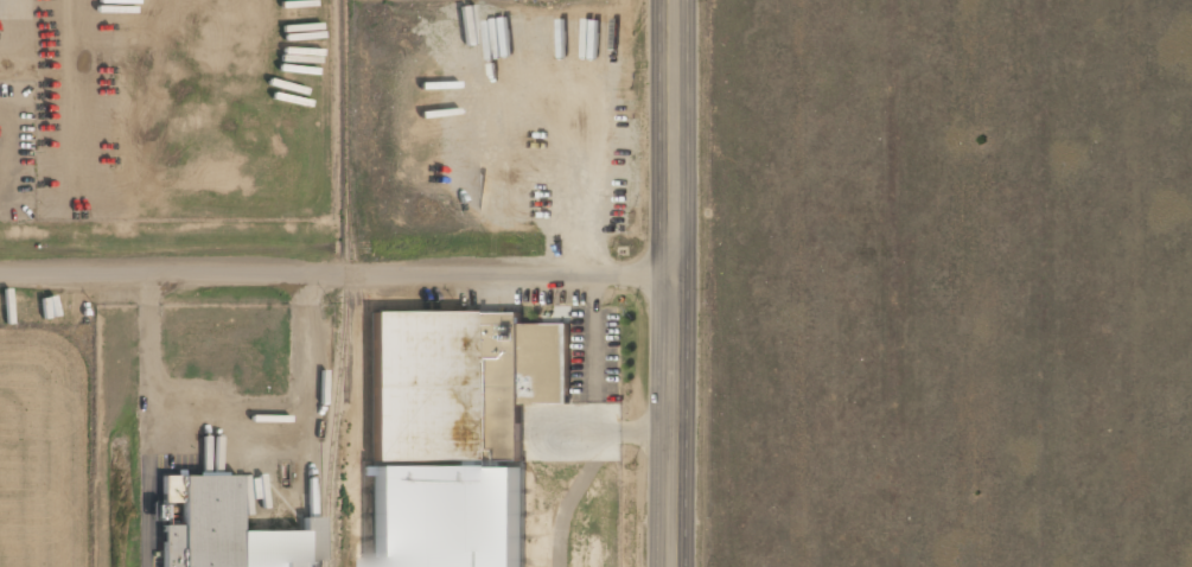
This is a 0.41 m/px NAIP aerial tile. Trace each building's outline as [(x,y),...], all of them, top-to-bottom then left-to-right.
[(372,459),(407,459),(407,457),(414,441),(414,421),(429,421),(436,425),(446,425),(456,429),(463,414),(474,419),(483,419),(483,337),(490,340),(490,383),(507,383),(514,387),(523,387),(523,394),(533,394),(533,403),(566,403),(566,347),(568,341),(568,323),(522,323),(522,312),(371,312),(372,459)] [(373,566),(524,566),(524,467),(372,467),(373,566)] [(321,517),(301,518),(301,531),(238,532),(237,475),(161,476),(161,503),(180,503),(180,525),(161,526),(162,566),(321,566),(321,517)]
